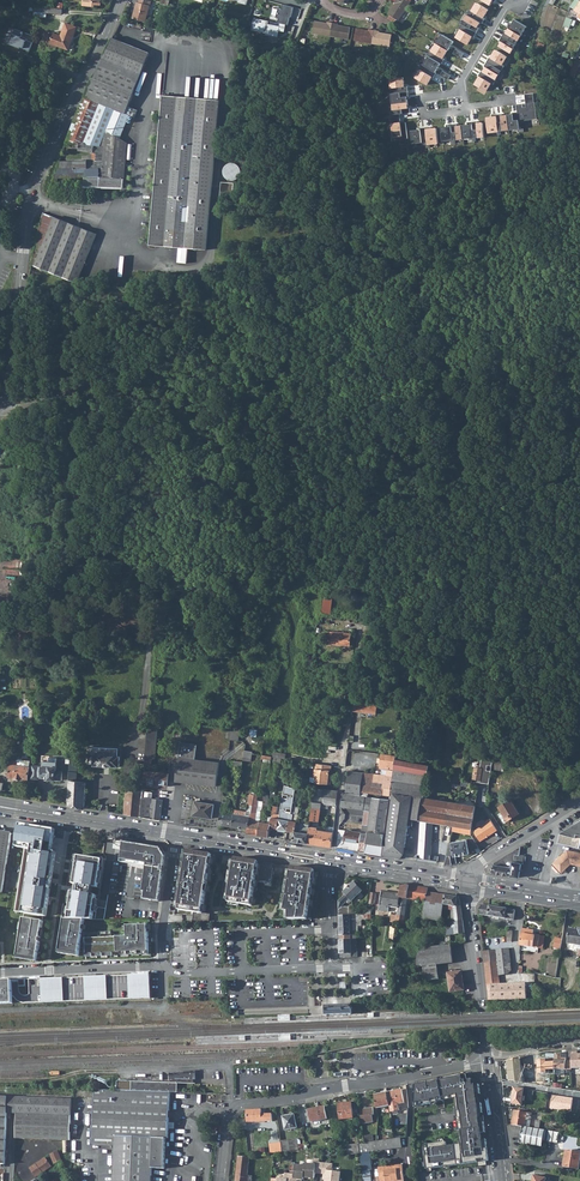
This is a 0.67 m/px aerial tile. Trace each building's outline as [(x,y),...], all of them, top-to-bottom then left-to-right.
[(133,18),(145,22),(152,1),(147,0),(140,0),(140,2),(138,2),(133,18)] [(394,2),(395,3),(388,14),(390,15),(396,19),(398,20),(408,5),(400,0),(395,0),(394,2)] [(579,2),(579,0),(576,0),(571,6),(575,9),(579,2)] [(456,38),(468,45),(472,37),(474,38),(479,28),(478,28),(481,23),(482,24),(485,19),(484,18),(488,10),(477,3),(472,11),(470,10),(459,29),(461,30),(456,38)] [(279,18),(278,23),(280,24),(286,25),(288,25),(290,17),(291,17),(294,7),(283,4),(282,9),(279,8),(276,18),(279,18)] [(42,7),(35,7),(34,16),(46,17),(47,13),(41,12),(42,7)] [(571,28),(573,18),(567,17),(565,26),(571,28)] [(286,25),(280,24),(278,23),(271,22),(270,25),(268,25),(269,22),(254,19),(252,31),(266,34),(266,36),(278,38),(280,31),(285,32),(286,25)] [(527,27),(515,20),(512,24),(510,23),(508,28),(509,29),(507,33),(505,32),(500,41),(502,42),(499,47),(511,54),(527,27)] [(330,36),(333,24),(333,23),(327,22),(327,23),(315,21),(313,33),(330,36)] [(61,36),(54,33),(50,43),(68,49),(77,27),(66,23),(61,36)] [(338,24),(333,23),(333,24),(330,36),(348,39),(350,27),(338,25),(338,24)] [(356,28),(354,40),(372,44),(374,30),(369,29),(369,30),(356,28)] [(374,30),(372,44),(390,47),(392,35),(380,32),(380,31),(374,30)] [(454,42),(442,35),(436,44),(437,44),(432,52),(430,51),(427,55),(429,56),(423,66),(422,65),(419,69),(421,71),(416,78),(427,85),(432,77),(433,78),(436,73),(435,73),(441,64),(444,59),(443,58),(448,51),(454,42)] [(102,59),(65,144),(73,145),(73,148),(79,149),(78,151),(92,152),(94,153),(97,154),(96,160),(93,161),(59,161),(48,197),(54,198),(56,188),(55,188),(58,177),(85,177),(84,184),(123,186),(126,142),(119,138),(129,115),(134,117),(137,110),(128,106),(150,53),(112,38),(102,59)] [(464,54),(456,49),(453,54),(461,58),(464,54)] [(503,65),(507,57),(496,50),(491,58),(490,57),(484,67),(486,67),(483,72),(481,71),(479,76),(480,77),(475,85),(482,89),(487,92),(491,84),(493,85),(505,66),(503,65)] [(569,75),(577,78),(579,70),(579,69),(578,68),(579,63),(574,61),(569,75)] [(451,76),(443,71),(440,76),(448,80),(451,76)] [(391,89),(390,89),(393,115),(391,116),(392,121),(391,121),(393,138),(402,137),(402,140),(407,139),(405,123),(400,124),(399,115),(410,113),(410,108),(408,108),(407,97),(408,97),(407,87),(404,87),(403,78),(390,79),(391,89)] [(534,103),(533,94),(525,95),(527,107),(523,108),(522,104),(517,105),(518,112),(513,113),(513,114),(502,116),(502,114),(492,115),(492,118),(487,118),(488,133),(520,129),(519,122),(537,119),(535,103),(534,103)] [(220,100),(164,95),(150,244),(180,246),(179,263),(187,263),(188,248),(206,250),(220,100)] [(484,137),(483,123),(477,124),(477,122),(467,123),(468,125),(456,127),(456,124),(446,126),(446,128),(441,128),(443,142),(484,137)] [(420,130),(411,131),(413,144),(422,143),(422,145),(438,144),(436,129),(431,130),(430,127),(420,129),(420,130)] [(227,178),(229,180),(228,183),(222,182),(220,197),(233,198),(235,181),(236,180),(237,180),(238,179),(239,178),(241,177),(241,176),(241,175),(242,173),(242,171),(242,170),(241,168),(240,166),(239,165),(238,164),(236,164),(235,163),(234,163),(233,163),(232,163),(230,164),(229,164),(228,165),(227,165),(226,166),(226,167),(225,168),(225,169),(224,170),(224,172),(225,174),(225,176),(226,177),(226,178),(227,178)] [(43,212),(32,265),(77,283),(96,234),(43,212)] [(325,594),(322,613),(330,614),(333,595),(325,594)] [(351,634),(327,632),(323,632),(322,636),(327,636),(326,644),(350,646),(351,634)] [(352,711),(352,713),(354,714),(354,711),(362,712),(376,713),(377,703),(353,700),(352,711)] [(72,724),(73,715),(63,715),(63,724),(72,724)] [(145,767),(143,785),(149,786),(149,784),(167,786),(169,773),(150,771),(151,758),(154,759),(157,730),(148,729),(146,757),(145,767)] [(232,729),(231,738),(230,739),(239,741),(240,731),(237,731),(237,729),(232,729)] [(179,757),(175,781),(217,786),(219,762),(195,759),(197,745),(180,742),(179,757)] [(94,766),(106,766),(108,766),(119,767),(120,756),(119,756),(119,748),(89,746),(88,764),(94,764),(94,766)] [(252,752),(245,751),(243,760),(251,761),(253,752),(252,752)] [(77,772),(78,754),(71,753),(70,757),(70,763),(68,805),(84,808),(86,783),(77,781),(77,772)] [(390,795),(395,759),(396,756),(381,754),(379,768),(388,770),(387,775),(375,774),(374,780),(386,782),(384,795),(390,795)] [(480,782),(489,784),(491,771),(487,770),(487,765),(492,766),(493,760),(482,757),(480,767),(475,767),(473,779),(478,780),(480,780),(480,782)] [(429,765),(395,759),(390,795),(390,799),(388,814),(414,819),(420,820),(420,819),(424,797),(429,765)] [(17,761),(11,760),(9,777),(28,779),(30,761),(23,760),(22,766),(17,765),(18,762),(17,761)] [(506,762),(493,760),(492,766),(491,769),(504,771),(506,762)] [(319,764),(318,769),(316,768),(315,777),(317,778),(316,783),(331,785),(332,778),(329,778),(330,770),(331,770),(332,765),(319,764)] [(48,780),(62,781),(62,771),(61,771),(56,771),(56,767),(42,767),(42,778),(48,778),(48,780)] [(374,780),(375,774),(349,771),(346,794),(366,796),(368,797),(369,793),(384,795),(386,782),(374,780)] [(295,793),(302,794),(304,783),(297,782),(296,788),(295,793)] [(289,786),(285,785),(283,794),(288,795),(287,798),(283,798),(280,815),(277,829),(287,831),(289,820),(290,821),(291,814),(291,812),(287,811),(287,808),(292,809),(295,793),(296,788),(289,787),(289,786)] [(313,802),(323,803),(325,789),(315,788),(313,802)] [(140,817),(142,797),(143,791),(126,789),(124,814),(140,817)] [(323,803),(313,802),(312,808),(320,809),(321,808),(328,808),(329,805),(336,806),(338,791),(325,789),(323,803)] [(346,794),(342,793),(341,807),(364,809),(366,796),(346,794)] [(235,811),(232,826),(248,829),(248,825),(249,825),(255,795),(250,794),(247,812),(235,810),(235,811)] [(258,794),(255,794),(255,795),(249,825),(248,825),(248,829),(247,833),(259,835),(260,822),(262,811),(264,801),(257,800),(258,794)] [(368,797),(366,796),(364,809),(365,809),(371,810),(373,797),(368,797)] [(162,800),(142,797),(140,817),(160,820),(162,800)] [(390,799),(373,797),(371,810),(369,826),(368,833),(367,843),(384,845),(388,814),(390,799)] [(450,802),(424,797),(420,819),(433,821),(447,824),(450,802)] [(504,815),(508,821),(520,813),(511,799),(499,807),(504,815)] [(195,801),(193,815),(212,819),(214,805),(195,801)] [(221,812),(219,824),(232,826),(235,811),(228,810),(229,803),(223,802),(221,812)] [(476,806),(450,802),(447,824),(453,825),(472,828),(476,806)] [(272,817),(270,828),(277,829),(280,815),(276,814),(277,806),(274,806),(272,817)] [(291,814),(290,821),(289,820),(287,831),(295,832),(296,826),(297,823),(299,808),(296,807),(295,812),(294,812),(293,814),(291,814)] [(320,809),(312,808),(311,821),(319,822),(320,809)] [(371,810),(365,809),(363,825),(369,826),(371,810)] [(384,845),(382,855),(385,855),(401,858),(404,854),(408,825),(413,826),(414,819),(388,814),(384,845)] [(259,835),(269,837),(270,828),(272,817),(265,816),(264,816),(263,817),(263,822),(261,822),(260,822),(259,835)] [(431,853),(433,821),(420,819),(420,820),(417,860),(430,862),(437,864),(439,856),(433,855),(434,854),(431,853)] [(481,842),(498,831),(490,819),(486,822),(487,823),(476,830),(475,833),(481,842)] [(561,833),(558,843),(579,848),(579,821),(575,824),(561,833)] [(52,850),(51,850),(54,827),(18,822),(15,847),(29,849),(21,911),(44,914),(52,850)] [(297,823),(296,826),(295,832),(293,841),(307,843),(310,826),(310,824),(297,823)] [(453,825),(453,830),(452,834),(455,834),(455,832),(471,835),(472,828),(453,825)] [(310,826),(307,843),(332,847),(334,832),(326,831),(318,830),(318,828),(310,826)] [(339,829),(336,848),(359,851),(362,832),(339,829)] [(2,893),(4,882),(4,880),(8,859),(12,834),(0,832),(0,892),(2,893)] [(362,832),(359,851),(365,852),(367,843),(368,833),(362,832)] [(450,856),(452,864),(457,863),(455,856),(469,854),(466,840),(450,842),(447,856),(450,856)] [(162,847),(124,841),(122,862),(148,866),(159,868),(159,863),(165,864),(166,855),(162,847)] [(367,843),(365,852),(382,855),(384,845),(367,843)] [(519,878),(521,864),(523,864),(524,856),(524,855),(521,855),(519,855),(520,847),(494,863),(492,873),(511,876),(519,878)] [(212,854),(185,850),(182,870),(186,870),(180,909),(195,912),(193,922),(210,921),(211,914),(203,913),(212,854)] [(553,864),(561,873),(571,865),(579,867),(579,853),(569,850),(562,855),(553,864)] [(78,854),(67,919),(85,919),(96,920),(106,859),(78,854)] [(275,864),(225,856),(223,864),(235,866),(229,902),(252,906),(256,881),(272,883),(275,864)] [(159,868),(148,866),(144,891),(146,892),(145,899),(160,901),(161,894),(147,892),(150,869),(164,871),(165,864),(159,863),(159,868)] [(320,871),(298,867),(291,911),(295,912),(296,918),(304,918),(313,918),(320,871)] [(161,894),(164,871),(150,869),(147,892),(161,894)] [(339,901),(338,901),(339,910),(342,907),(348,901),(350,903),(361,892),(363,891),(354,882),(344,892),(346,895),(339,901)] [(397,916),(396,923),(404,924),(407,905),(410,905),(411,900),(425,902),(426,902),(428,893),(428,889),(402,884),(400,895),(398,908),(397,916)] [(393,907),(398,908),(400,895),(382,892),(380,910),(389,912),(390,908),(388,907),(388,906),(393,907)] [(425,902),(422,921),(423,921),(441,923),(443,909),(453,910),(455,922),(463,921),(461,900),(458,897),(428,893),(426,902),(425,902)] [(514,920),(515,910),(489,906),(482,905),(481,915),(514,920)] [(342,907),(339,910),(339,916),(354,915),(353,907),(347,907),(342,907)] [(32,914),(25,913),(18,956),(38,959),(40,942),(40,938),(41,938),(44,916),(32,914)] [(354,915),(339,916),(340,936),(351,936),(350,920),(356,920),(356,915),(354,915)] [(149,925),(128,926),(128,936),(86,938),(86,933),(83,932),(85,919),(67,919),(65,919),(64,924),(67,925),(66,930),(63,929),(60,950),(80,953),(82,943),(86,943),(87,954),(122,952),(150,951),(149,925)] [(448,926),(446,938),(451,937),(451,934),(465,933),(463,921),(455,922),(455,927),(454,927),(453,927),(452,922),(451,922),(448,926)] [(578,948),(579,949),(579,929),(578,929),(578,930),(570,929),(567,944),(578,945),(578,948)] [(538,949),(540,936),(536,936),(536,937),(534,936),(535,931),(529,931),(529,932),(523,931),(521,946),(538,949)] [(295,950),(305,949),(305,934),(295,935),(295,950)] [(351,936),(340,936),(340,954),(341,954),(352,953),(351,936)] [(562,938),(556,938),(554,948),(561,949),(562,938)] [(451,944),(427,947),(429,965),(424,965),(424,970),(425,980),(439,979),(438,964),(453,962),(451,944)] [(485,962),(498,960),(510,959),(509,948),(483,952),(485,962)] [(500,976),(508,975),(511,971),(510,959),(498,960),(500,976)] [(487,986),(501,985),(500,976),(498,960),(485,962),(487,986)] [(462,971),(448,973),(450,992),(465,990),(462,971)] [(31,995),(31,1003),(151,998),(151,975),(138,975),(133,975),(97,977),(86,977),(31,979),(26,980),(19,980),(19,991),(21,994),(22,996),(25,997),(28,997),(31,995)] [(13,1003),(12,980),(3,982),(0,982),(0,1004),(13,1003)] [(489,1001),(527,999),(526,984),(519,985),(519,984),(501,985),(487,986),(489,1001)] [(352,1003),(326,1004),(327,1015),(352,1013),(352,1003)] [(562,1052),(555,1052),(555,1061),(554,1069),(554,1074),(564,1075),(564,1069),(571,1070),(571,1067),(571,1060),(566,1060),(566,1058),(562,1058),(562,1052)] [(571,1053),(571,1060),(571,1067),(579,1067),(579,1053),(571,1053)] [(505,1062),(506,1064),(505,1064),(507,1081),(514,1081),(522,1082),(520,1058),(510,1060),(507,1061),(505,1062)] [(554,1069),(555,1061),(545,1062),(545,1058),(536,1059),(537,1073),(545,1073),(545,1069),(554,1069)] [(133,1091),(171,1093),(178,1093),(179,1084),(195,1084),(195,1080),(197,1080),(197,1072),(170,1073),(169,1082),(133,1079),(133,1091)] [(416,1086),(416,1107),(455,1100),(460,1131),(463,1131),(485,1129),(482,1103),(480,1085),(477,1086),(476,1081),(474,1081),(474,1080),(471,1081),(470,1075),(458,1078),(456,1078),(456,1076),(445,1078),(422,1083),(422,1084),(416,1086)] [(118,1090),(132,1090),(133,1081),(119,1080),(118,1090)] [(526,1106),(528,1090),(515,1088),(513,1104),(526,1106)] [(97,1145),(116,1146),(114,1180),(152,1180),(153,1169),(165,1170),(167,1138),(169,1138),(171,1093),(133,1091),(117,1091),(100,1090),(97,1145)] [(402,1090),(388,1092),(391,1106),(405,1103),(402,1090)] [(380,1094),(375,1095),(378,1109),(391,1106),(388,1092),(380,1094)] [(572,1098),(551,1095),(548,1109),(570,1112),(572,1098)] [(5,1165),(8,1113),(16,1113),(17,1097),(0,1097),(0,1165),(5,1165)] [(16,1133),(15,1138),(18,1138),(48,1139),(71,1140),(72,1127),(73,1099),(17,1097),(16,1113),(16,1133)] [(353,1103),(339,1104),(340,1119),(354,1118),(353,1103)] [(326,1107),(310,1110),(312,1122),(328,1119),(326,1107)] [(365,1115),(362,1115),(363,1123),(374,1122),(373,1115),(375,1115),(374,1108),(364,1109),(365,1115)] [(248,1123),(266,1123),(266,1122),(273,1122),(273,1114),(265,1115),(265,1117),(263,1117),(263,1115),(263,1110),(247,1110),(248,1123)] [(523,1127),(526,1127),(527,1120),(532,1121),(532,1114),(515,1112),(513,1125),(523,1127)] [(295,1114),(284,1116),(286,1130),(298,1128),(295,1114)] [(543,1147),(545,1130),(526,1127),(523,1127),(521,1143),(543,1147)] [(424,1148),(427,1169),(478,1162),(479,1167),(482,1166),(487,1166),(485,1149),(488,1149),(487,1139),(483,1140),(482,1133),(486,1133),(485,1129),(463,1131),(463,1135),(461,1136),(462,1144),(447,1146),(446,1142),(427,1144),(428,1148),(424,1148)] [(365,1142),(359,1143),(360,1152),(361,1161),(372,1160),(371,1151),(403,1147),(401,1138),(398,1138),(380,1141),(365,1142)] [(359,1143),(347,1144),(348,1154),(360,1152),(359,1143)] [(579,1160),(579,1152),(566,1150),(564,1167),(579,1169),(579,1160)] [(57,1151),(51,1155),(55,1165),(57,1163),(59,1167),(62,1165),(61,1162),(62,1161),(57,1151)] [(253,1176),(249,1176),(251,1158),(250,1158),(239,1157),(236,1180),(253,1180),(253,1176)] [(46,1158),(36,1164),(42,1174),(52,1167),(46,1158)] [(341,1172),(332,1171),(333,1165),(320,1163),(320,1160),(315,1159),(314,1165),(306,1164),(306,1166),(296,1165),(294,1175),(286,1174),(285,1179),(278,1179),(278,1180),(297,1180),(300,1180),(300,1179),(304,1180),(305,1178),(310,1179),(310,1178),(315,1178),(316,1173),(325,1174),(324,1178),(327,1178),(327,1180),(340,1180),(341,1172)] [(380,1178),(386,1177),(386,1180),(405,1180),(403,1164),(397,1165),(397,1167),(386,1168),(385,1166),(379,1167),(380,1178)]
